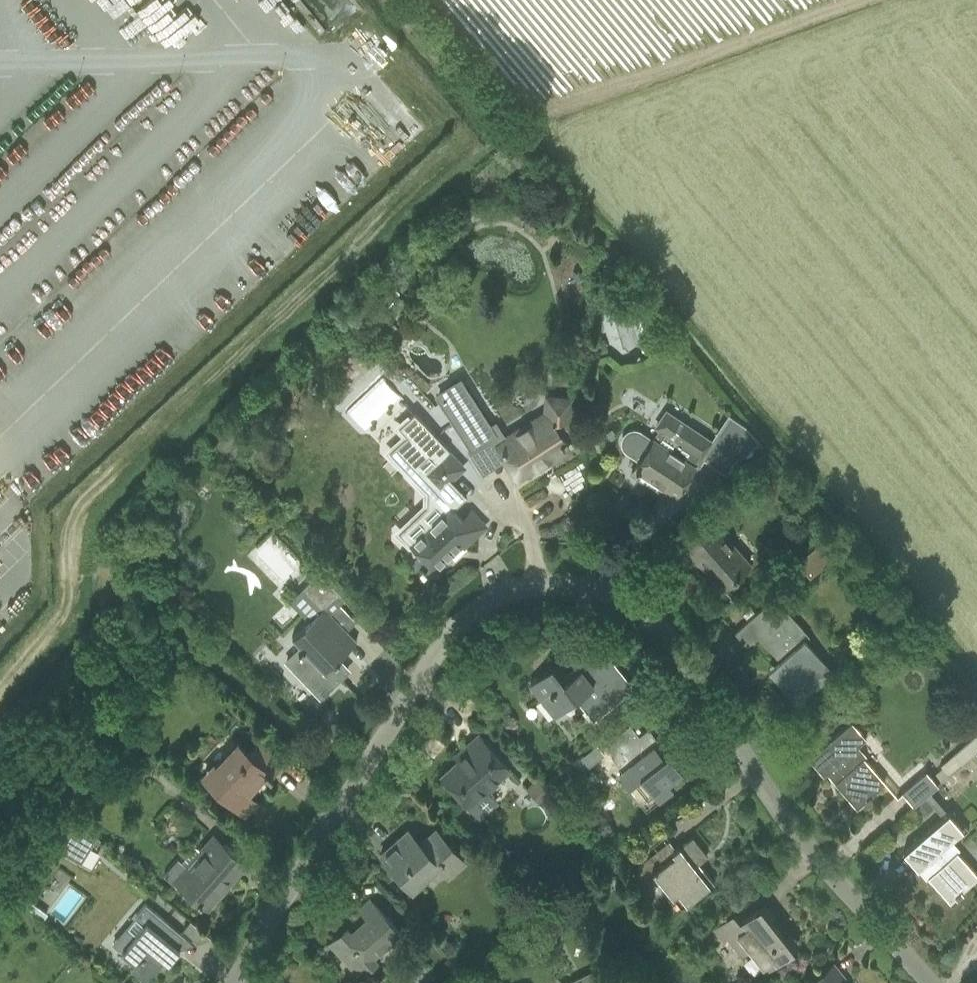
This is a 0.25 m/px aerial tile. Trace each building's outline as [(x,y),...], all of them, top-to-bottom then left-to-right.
[(120,7),(136,7),(136,23),(162,23),(162,31),(165,31),(165,0),(120,0),(120,7)] [(633,306),(632,312),(635,317),(641,318),(646,316),(647,310),(644,305),(639,303),(633,306)] [(604,342),(595,344),(598,356),(607,354),(604,342)] [(466,386),(439,403),(470,452),(492,438),(496,444),(517,477),(545,459),(546,462),(568,448),(560,435),(569,429),(572,398),(546,396),(545,413),(516,431),(506,438),(496,423),(491,426),(466,386)] [(660,429),(653,439),(637,429),(633,428),(630,429),(626,431),(623,433),(621,437),(620,442),(621,447),(625,452),(638,461),(634,468),(674,494),(710,440),(665,411),(656,426),(660,429)] [(406,435),(388,452),(427,492),(426,505),(419,511),(419,520),(424,526),(408,541),(411,545),(412,546),(421,555),(414,562),(419,567),(418,568),(422,572),(423,571),(428,577),(449,556),(446,553),(458,542),(461,545),(463,547),(476,535),(486,526),(470,509),(460,518),(452,510),(466,496),(451,481),(440,492),(422,472),(446,449),(448,450),(449,449),(414,412),(409,416),(398,427),(406,435)] [(743,424),(731,416),(718,434),(730,441),(728,445),(739,458),(758,440),(743,424)] [(446,449),(422,472),(440,492),(451,481),(465,468),(448,450),(446,449)] [(236,483),(225,492),(235,504),(246,495),(236,483)] [(730,543),(712,522),(685,546),(721,587),(748,563),(747,562),(746,563),(729,544),(730,543)] [(827,537),(797,563),(810,578),(840,552),(827,537)] [(302,588),(321,608),(291,637),(301,647),(286,661),(320,696),(347,670),(337,659),(356,640),(331,614),(345,601),(319,572),(302,588)] [(767,612),(763,607),(739,627),(751,641),(757,635),(786,668),(775,678),(785,690),(783,691),(786,694),(787,693),(797,704),(826,679),(808,659),(815,653),(804,640),(808,636),(779,602),(767,612)] [(165,661),(173,653),(164,645),(156,653),(165,661)] [(605,674),(589,654),(576,665),(579,669),(563,682),(551,667),(529,684),(554,715),(575,699),(592,721),(633,689),(614,666),(605,674)] [(623,704),(616,710),(622,718),(630,712),(623,704)] [(869,795),(885,782),(863,757),(862,758),(854,749),(866,738),(851,721),(808,759),(823,776),(826,773),(856,807),(866,799),(867,800),(871,797),(869,795)] [(647,728),(638,736),(629,724),(604,743),(614,755),(611,757),(622,770),(629,764),(657,799),(672,787),(667,782),(681,771),(647,728)] [(940,765),(948,775),(975,751),(976,750),(976,733),(940,765)] [(496,800),(485,789),(508,768),(478,734),(462,749),(465,753),(441,775),(467,805),(478,816),(496,800)] [(257,744),(254,746),(245,756),(235,746),(216,767),(213,765),(203,776),(243,814),(254,802),(245,793),(264,773),(268,777),(279,765),(257,744)] [(574,762),(581,771),(603,754),(596,745),(574,762)] [(937,785),(931,777),(925,771),(901,792),(913,806),(937,785)] [(538,777),(529,785),(543,801),(553,793),(538,777)] [(925,799),(916,807),(923,815),(932,807),(925,799)] [(69,830),(58,847),(80,860),(95,836),(60,808),(53,821),(69,830)] [(948,813),(902,852),(917,868),(919,867),(949,901),(955,896),(956,897),(962,892),(960,890),(976,876),(976,875),(956,851),(955,852),(947,843),(962,829),(948,813)] [(380,855),(411,889),(420,881),(416,877),(434,862),(447,876),(464,861),(435,830),(420,844),(407,830),(380,855)] [(243,862),(211,834),(184,864),(178,859),(163,875),(176,886),(179,883),(197,899),(196,900),(199,903),(201,902),(207,908),(223,889),(221,887),(243,862)] [(649,855),(633,868),(647,886),(658,878),(680,907),(713,881),(698,862),(707,855),(692,836),(671,852),(673,854),(658,867),(649,855)] [(360,909),(367,916),(350,931),(346,927),(328,943),(358,976),(376,960),(373,956),(399,932),(370,900),(360,909)] [(145,903),(136,914),(111,943),(135,963),(130,970),(144,981),(163,959),(167,963),(179,949),(160,933),(168,923),(145,903)] [(729,930),(723,923),(715,930),(723,940),(724,940),(723,939),(726,937),(742,957),(743,956),(742,955),(750,949),(762,964),(752,972),(755,976),(792,947),(768,918),(771,916),(762,905),(729,930)] [(837,981),(842,977),(832,964),(809,982),(839,982),(837,981)] [(594,971),(569,982),(600,982),(594,971)]
